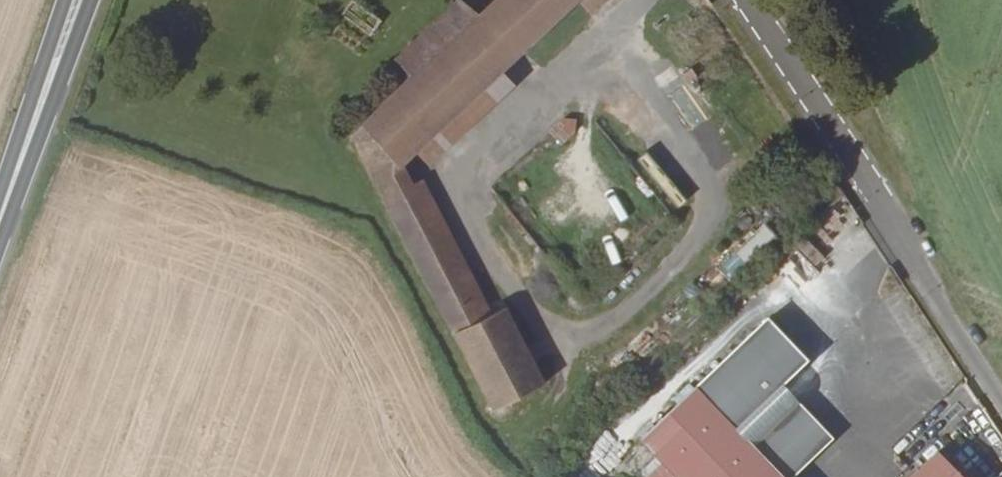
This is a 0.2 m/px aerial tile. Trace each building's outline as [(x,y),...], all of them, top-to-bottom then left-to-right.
[(475,0),(445,0),(392,51),(411,72),(474,12),(481,5),(475,0)] [(474,12),(511,51),(533,31),(504,0),(487,0),(481,5),(474,12)] [(533,31),(567,0),(504,0),(533,31)] [(693,8),(710,1),(709,0),(689,0),(693,8)] [(411,72),(354,126),(380,180),(458,334),(500,312),(426,160),(526,67),(511,51),(474,12),(411,72)] [(563,113),(555,131),(569,137),(577,119),(563,113)] [(733,277),(777,235),(766,224),(722,266),(733,277)] [(801,281),(825,255),(811,243),(801,254),(797,251),(784,266),(801,281)] [(500,312),(458,334),(494,406),(546,378),(511,309),(500,312)] [(648,439),(685,476),(794,476),(707,384),(648,439)] [(951,454),(926,476),(971,476),(951,454)]
